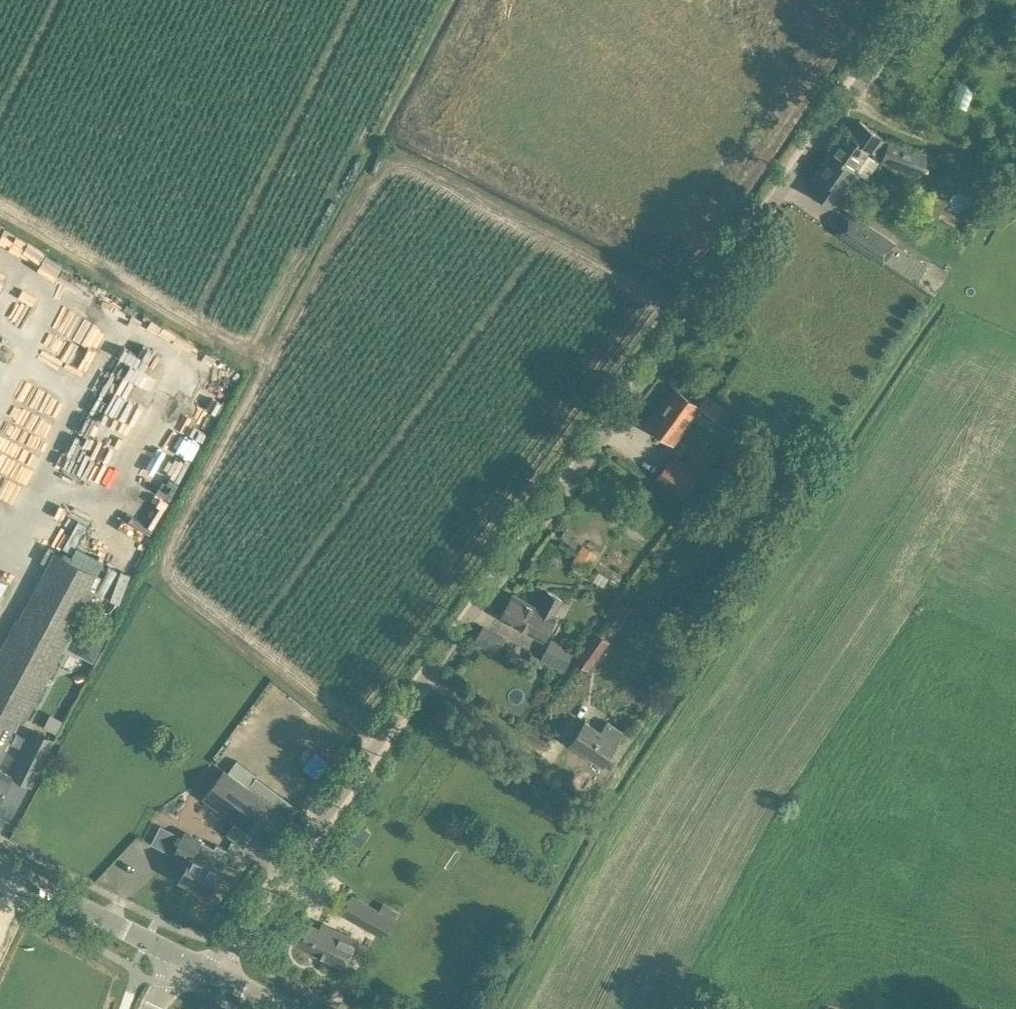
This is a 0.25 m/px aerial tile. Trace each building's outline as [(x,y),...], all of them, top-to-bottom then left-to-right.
[(965,80),(958,103),(971,106),(977,84),(965,80)] [(883,140),(885,137),(860,120),(850,134),(846,131),(831,152),(868,178),(878,163),(866,154),(870,149),(878,154),(897,161),(895,166),(908,170),(909,169),(920,174),(927,154),(912,148),(912,150),(889,141),(888,143),(883,140)] [(810,190),(826,201),(837,209),(846,195),(852,199),(868,178),(831,152),(815,174),(819,177),(810,190)] [(954,167),(948,164),(941,165),(937,171),(938,177),(944,182),(951,180),(955,174),(954,167)] [(929,198),(925,200),(921,208),(937,216),(943,205),(929,198)] [(700,407),(699,406),(676,389),(650,424),(666,436),(674,442),(699,408),(700,407)] [(701,473),(726,439),(714,430),(690,464),(701,473)] [(696,478),(671,459),(656,479),(681,498),(696,478)] [(589,567),(598,553),(585,545),(579,554),(576,559),(589,567)] [(0,660),(0,709),(26,722),(72,633),(81,617),(102,576),(99,574),(55,552),(0,660)] [(604,587),(610,577),(599,570),(593,579),(604,587)] [(554,615),(563,599),(548,591),(540,608),(513,593),(500,617),(543,640),(556,616),(554,615)] [(621,624),(633,608),(620,600),(609,616),(621,624)] [(81,617),(72,633),(85,640),(78,653),(93,661),(108,632),(92,623),(81,617)] [(497,652),(504,640),(483,626),(475,639),(497,652)] [(596,631),(575,659),(590,670),(611,641),(596,631)] [(575,650),(568,647),(557,641),(546,662),(565,671),(575,650)] [(21,721),(6,714),(0,726),(0,765),(11,745),(10,744),(17,730),(21,721)] [(570,742),(587,754),(603,764),(624,732),(608,721),(601,731),(585,720),(570,742)] [(38,766),(52,736),(35,728),(21,758),(38,766)] [(247,787),(258,773),(238,759),(227,772),(247,787)] [(8,785),(11,778),(13,775),(0,768),(0,801),(8,785)] [(247,787),(227,772),(224,770),(205,796),(237,820),(253,833),(267,843),(287,816),(272,806),(248,788),(247,787)] [(359,823),(348,838),(360,848),(372,832),(359,823)] [(161,824),(151,843),(174,854),(173,855),(188,863),(181,877),(210,892),(231,850),(217,843),(215,847),(185,832),(183,836),(161,824)] [(378,934),(388,916),(393,908),(377,899),(372,907),(352,895),(342,913),(378,934)] [(345,965),(354,947),(357,940),(340,932),(322,923),(320,928),(305,922),(296,942),(345,965)] [(219,1007),(203,1000),(199,1008),(218,1008),(219,1007)]
